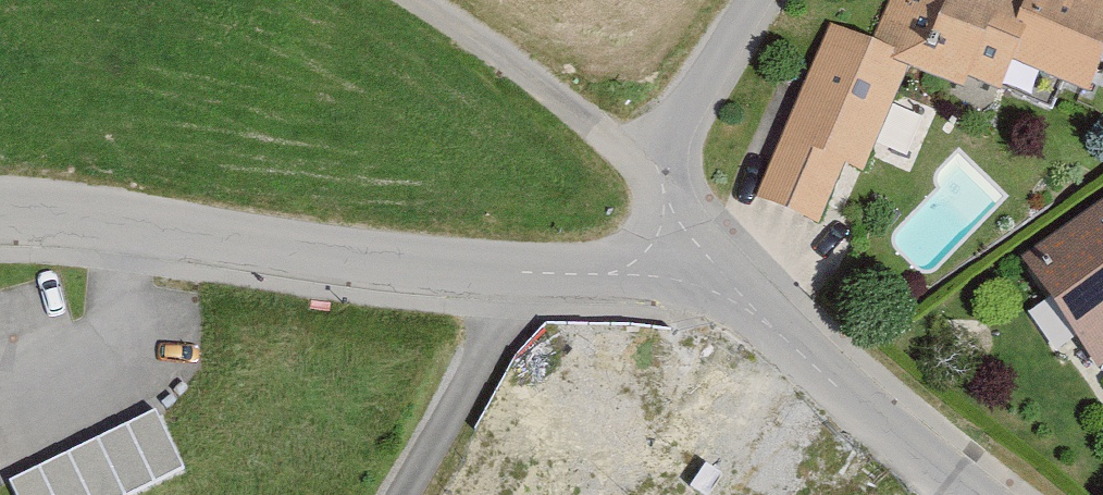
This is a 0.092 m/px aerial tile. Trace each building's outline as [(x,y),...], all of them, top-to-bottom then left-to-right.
[(816,33),(747,206),(802,228),(825,171),(850,181),(893,72),(971,103),(985,67),(1067,100),(1102,10),(1102,0),(900,0),(896,9),(880,2),(861,51),(816,33)] [(1008,266),(1079,373),(1102,358),(1102,205),(1008,266)] [(0,480),(0,486),(4,494),(110,494),(159,472),(133,417),(0,480)]
